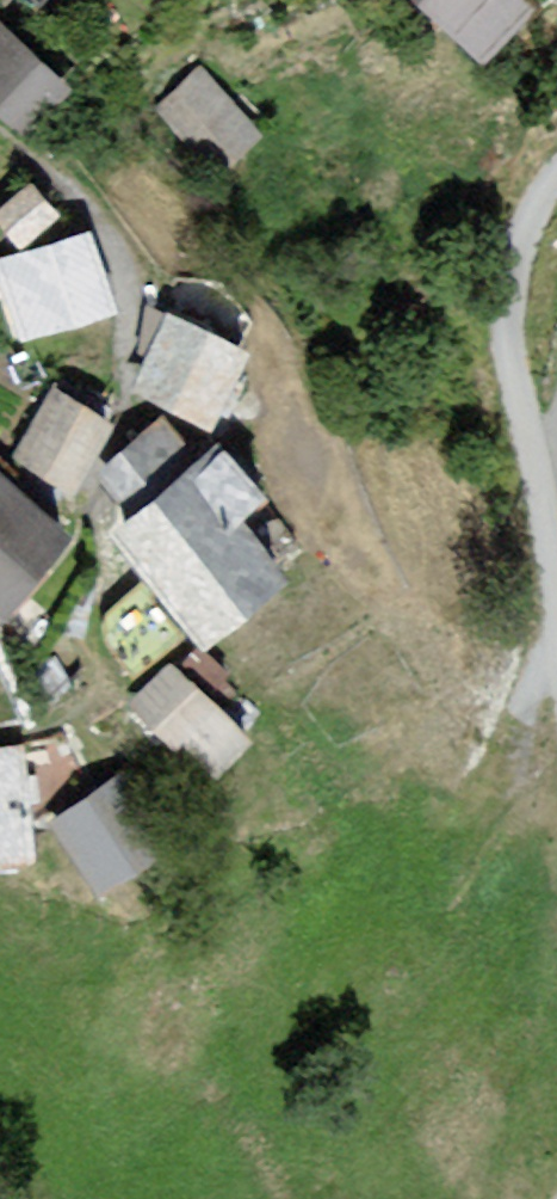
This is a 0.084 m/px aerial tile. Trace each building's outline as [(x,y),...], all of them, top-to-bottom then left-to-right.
[(482,50),(520,9),(510,0),(428,0),(482,50)] [(0,34),(0,109),(27,132),(65,88),(0,34)] [(270,140),(208,74),(162,116),(224,182),(270,140)] [(0,216),(0,220),(22,245),(55,216),(31,188),(0,216)] [(0,265),(22,337),(110,311),(88,239),(0,265)] [(173,323),(142,385),(209,419),(241,357),(173,323)] [(57,396),(18,457),(71,490),(110,429),(57,396)] [(198,627),(210,641),(276,585),(228,527),(258,502),(220,457),(198,476),(164,435),(108,482),(137,517),(117,534),(155,579),(102,624),(143,673),(198,627)] [(65,539),(0,485),(0,617),(65,539)] [(246,742),(172,668),(136,704),(177,745),(184,739),(216,772),(246,742)] [(19,755),(0,757),(0,862),(28,859),(19,755)] [(63,826),(107,887),(167,844),(123,783),(63,826)]
